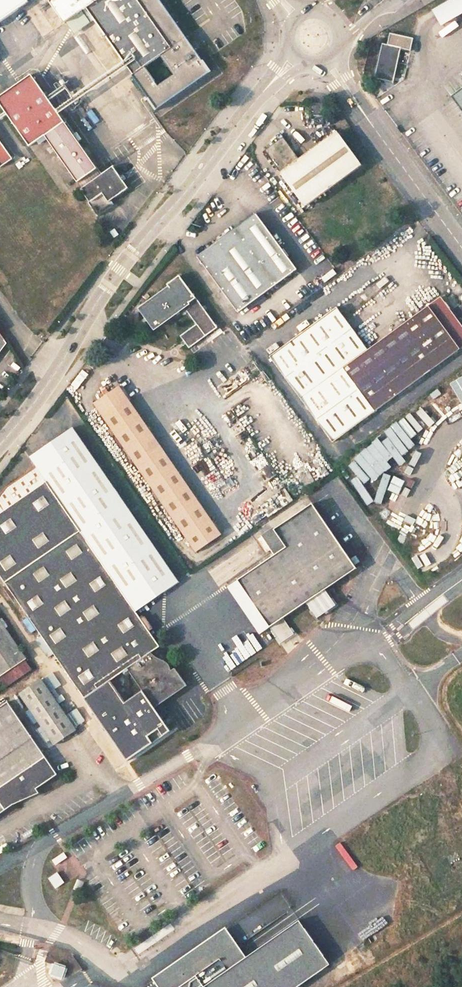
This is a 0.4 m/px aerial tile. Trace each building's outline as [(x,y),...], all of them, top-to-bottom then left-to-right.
[(2,40),(33,19),(27,11),(43,0),(0,0),(0,38),(2,40)] [(163,0),(56,0),(68,18),(88,5),(158,106),(210,69),(163,0)] [(446,28),(461,19),(461,0),(454,0),(436,10),(446,28)] [(81,27),(112,74),(123,66),(91,20),(81,27)] [(394,82),(400,48),(410,50),(413,37),(389,32),(387,44),(381,43),(375,78),(394,82)] [(30,78),(0,100),(0,106),(29,147),(47,134),(62,123),(30,78)] [(452,96),(461,110),(461,89),(452,96)] [(313,105),(313,114),(328,113),(327,104),(313,105)] [(47,134),(76,176),(94,164),(62,123),(47,134)] [(284,140),(266,153),(307,208),(362,169),(337,136),(300,162),(284,140)] [(0,147),(0,165),(8,160),(0,147)] [(78,182),(86,195),(84,196),(94,209),(109,199),(106,194),(123,183),(108,162),(98,169),(79,181),(78,182)] [(94,164),(76,176),(79,181),(98,169),(94,164)] [(199,257),(240,312),(296,271),(298,270),(258,215),(257,214),(198,257),(199,257)] [(332,269),(321,279),(326,284),(337,274),(332,269)] [(182,331),(190,343),(216,324),(180,273),(168,282),(170,284),(141,305),(156,325),(184,304),(196,321),(182,331)] [(333,442),(461,348),(461,323),(442,296),(368,350),(340,310),(273,358),(333,442)] [(461,403),(461,378),(451,384),(461,403)] [(220,532),(119,384),(94,401),(195,549),(220,532)] [(441,393),(434,395),(441,411),(447,409),(441,393)] [(425,409),(418,414),(430,429),(437,424),(425,409)] [(127,761),(171,733),(156,710),(190,688),(177,669),(174,670),(155,654),(163,648),(54,491),(60,487),(44,466),(11,488),(0,503),(0,573),(127,761)] [(422,484),(416,498),(427,503),(433,489),(422,484)] [(270,622),(355,565),(314,502),(277,527),(288,544),(277,552),(240,576),(270,622)] [(430,534),(441,514),(427,506),(417,527),(430,534)] [(257,523),(274,548),(277,552),(288,544),(277,527),(269,515),(257,523)] [(220,564),(209,573),(218,585),(229,577),(220,564)] [(230,583),(260,629),(270,622),(240,576),(230,583)] [(25,664),(28,662),(0,621),(0,681),(25,664)] [(25,664),(0,681),(0,687),(5,694),(33,675),(25,664)] [(50,678),(55,688),(61,685),(55,675),(50,678)] [(24,697),(58,747),(78,734),(44,683),(24,697)] [(12,704),(0,712),(0,820),(62,776),(12,704)] [(293,734),(291,741),(306,745),(308,739),(293,734)] [(54,860),(57,866),(68,858),(65,853),(54,860)] [(59,872),(49,879),(56,890),(66,883),(59,872)] [(223,930),(149,980),(154,986),(298,986),(328,966),(299,922),(242,959),(223,930)] [(56,963),(51,976),(65,981),(70,969),(56,963)]
